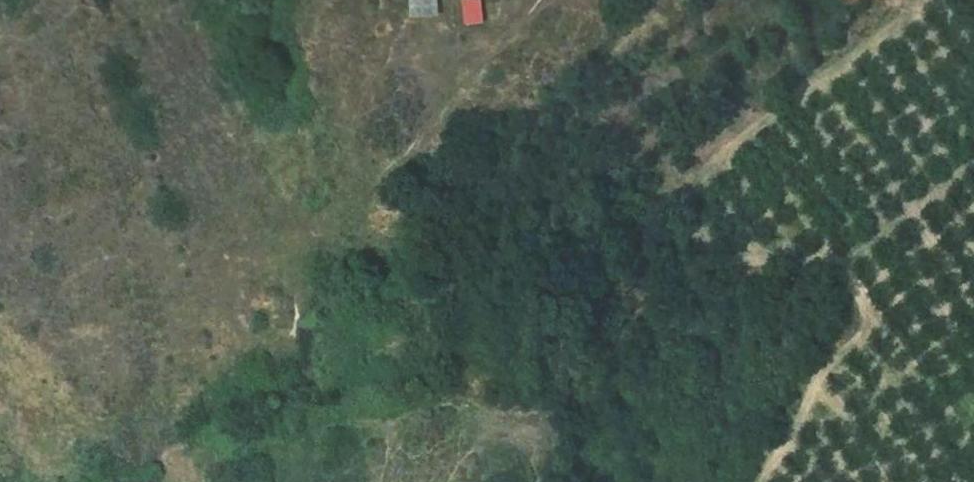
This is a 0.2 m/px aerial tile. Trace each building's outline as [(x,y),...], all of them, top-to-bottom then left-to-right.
[(435,0),(405,0),(406,19),(436,17),(435,0)]
